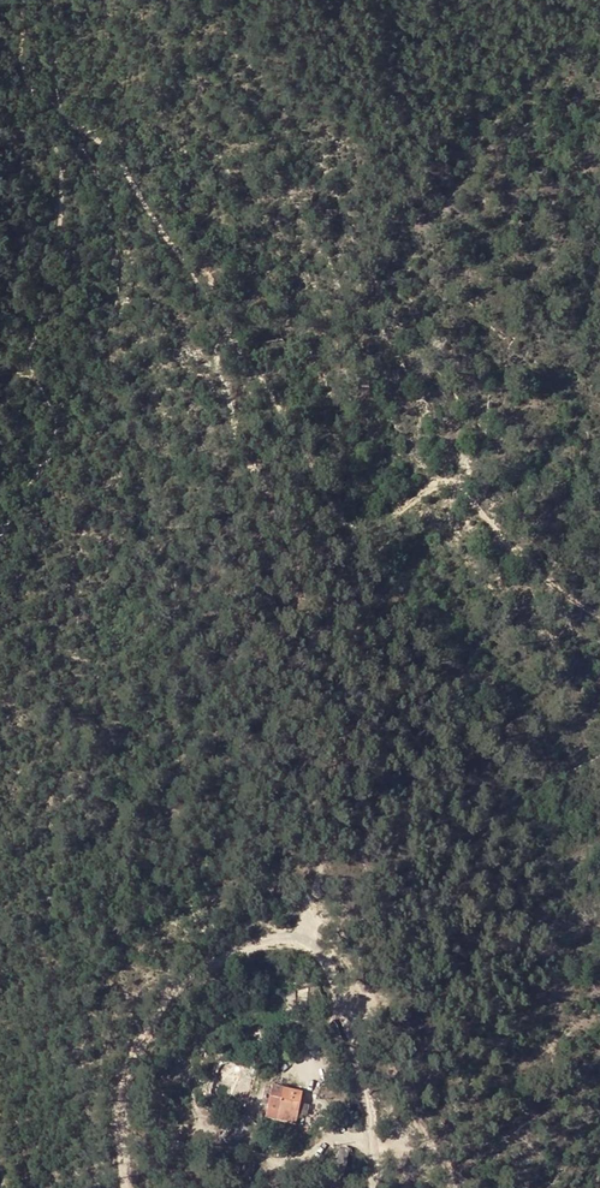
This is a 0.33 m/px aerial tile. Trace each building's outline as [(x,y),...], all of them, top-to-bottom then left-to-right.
[(337,774),(354,776),(355,767),(338,765),(337,774)] [(393,885),(401,887),(402,879),(394,877),(393,885)] [(297,1124),(305,1091),(273,1084),(266,1117),(297,1124)]
